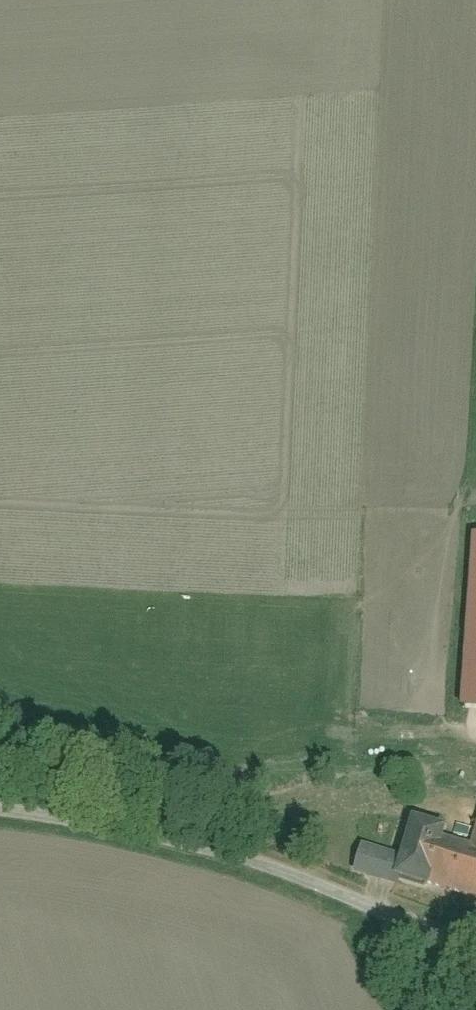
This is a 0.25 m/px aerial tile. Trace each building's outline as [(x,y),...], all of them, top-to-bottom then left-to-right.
[(470,538),(455,724),(475,726),(475,539),(470,538)] [(413,832),(400,878),(475,899),(475,850),(413,832)]
